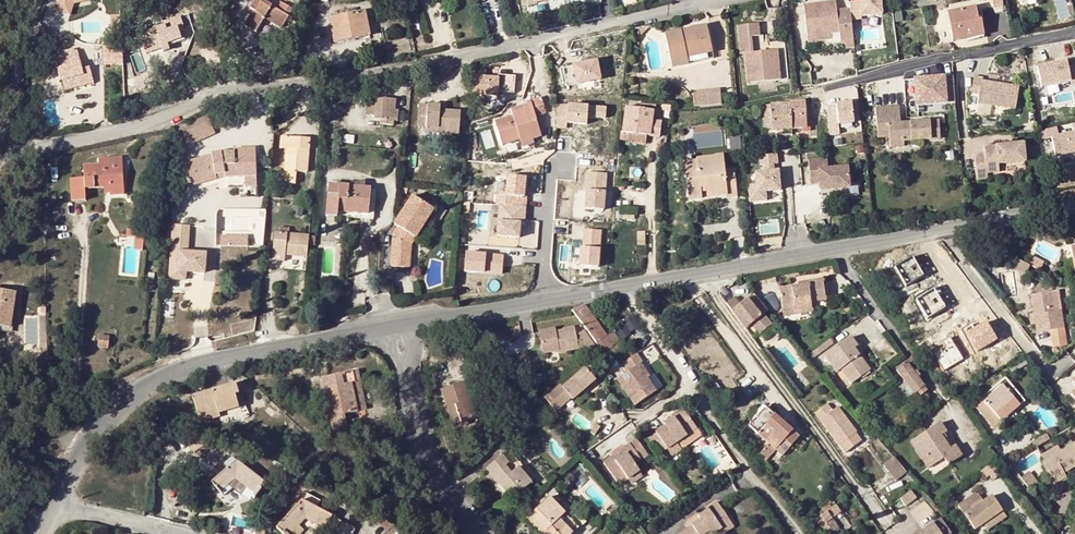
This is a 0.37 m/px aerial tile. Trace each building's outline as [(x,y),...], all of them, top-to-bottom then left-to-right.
[(55,11),(69,15),(73,0),(58,0),(55,11)] [(852,16),(883,15),(882,0),(851,0),(852,16)] [(265,20),(272,24),(281,30),(288,18),(286,17),(290,9),(284,5),(281,9),(279,12),(273,8),(262,1),(261,2),(258,1),(255,2),(250,10),(253,12),(251,15),(244,27),(257,34),(265,20)] [(838,11),(837,1),(804,5),(807,30),(830,28),(830,33),(840,32),(841,41),(846,40),(854,39),(850,9),(838,11)] [(975,8),(948,13),(953,41),(977,36),(974,22),(977,21),(975,8)] [(364,11),(330,18),(335,42),(369,35),(364,11)] [(164,41),(165,45),(181,40),(177,28),(182,27),(179,17),(163,22),(164,26),(140,34),(145,51),(161,45),(160,42),(164,41)] [(265,20),(257,34),(263,38),(272,24),(265,20)] [(981,21),(977,21),(974,22),(977,36),(983,35),(981,21)] [(110,22),(101,23),(101,31),(110,31),(110,22)] [(758,24),(738,26),(739,38),(750,37),(759,36),(758,24)] [(705,25),(665,34),(673,68),(689,64),(688,62),(712,57),(705,25)] [(830,28),(807,30),(808,41),(831,38),(830,33),(830,28)] [(750,37),(739,38),(740,47),(751,46),(750,37)] [(854,39),(846,40),(847,48),(855,47),(854,39)] [(161,45),(145,51),(146,55),(163,50),(162,47),(165,45),(164,41),(160,42),(161,45)] [(751,46),(740,47),(741,54),(745,54),(748,83),(780,80),(777,50),(752,53),(751,46)] [(54,56),(56,65),(69,62),(66,53),(54,56)] [(1069,64),(1068,58),(1037,64),(1041,86),(1073,80),(1073,84),(1074,83),(1074,63),(1069,64)] [(565,84),(601,79),(598,59),(563,64),(565,84)] [(70,67),(69,62),(56,65),(60,82),(62,82),(64,92),(72,90),(72,86),(92,81),(92,79),(89,68),(81,70),(80,65),(76,65),(70,67)] [(916,74),(917,81),(932,77),(930,67),(912,71),(913,75),(916,74)] [(516,90),(516,73),(501,73),(501,90),(516,90)] [(473,74),(474,95),(499,94),(499,74),(473,74)] [(72,86),(72,90),(93,85),(92,79),(92,81),(72,86)] [(997,103),(971,108),(974,125),(1012,119),(1011,112),(1021,110),(1017,86),(1006,88),(1007,94),(996,95),(997,103)] [(352,87),(342,89),(343,97),(353,96),(352,87)] [(693,92),(695,107),(721,105),(720,90),(693,92)] [(533,138),(533,139),(541,137),(534,115),(545,112),(541,97),(526,102),(527,105),(511,110),(513,116),(496,121),(502,144),(520,139),(520,142),(533,138)] [(393,126),(393,122),(394,109),(395,100),(377,98),(375,120),(381,120),(381,125),(393,126)] [(803,100),(789,101),(789,104),(790,119),(791,119),(792,130),(805,129),(805,118),(803,100)] [(829,134),(839,133),(838,123),(854,122),(853,101),(827,102),(829,134)] [(567,124),(589,123),(588,103),(557,104),(558,128),(568,127),(567,124)] [(460,112),(445,111),(439,110),(440,106),(420,104),(418,126),(426,127),(439,128),(438,133),(458,135),(460,112)] [(772,124),(773,131),(792,130),(791,128),(791,119),(790,119),(789,104),(764,106),(765,124),(772,124)] [(607,118),(607,105),(590,105),(590,117),(607,118)] [(653,110),(626,106),(623,132),(628,132),(646,135),(659,137),(661,123),(652,121),(652,118),(653,110)] [(907,140),(925,139),(942,138),(940,120),(910,122),(910,125),(904,125),(904,122),(903,122),(901,106),(879,107),(880,126),(893,125),(893,136),(894,147),(907,146),(907,140)] [(341,107),(331,107),(331,115),(342,114),(341,107)] [(176,132),(184,147),(214,132),(207,117),(176,132)] [(881,136),(893,136),(893,125),(880,126),(881,136)] [(1040,129),(1042,138),(1052,136),(1056,156),(1074,152),(1074,130),(1059,133),(1057,125),(1040,129)] [(646,135),(628,132),(627,140),(645,143),(646,135)] [(306,172),(309,139),(289,137),(288,148),(286,170),(287,170),(285,182),(296,183),(297,171),(306,172)] [(185,163),(192,186),(215,179),(215,175),(225,174),(225,178),(243,177),(244,188),(256,188),(254,149),(233,150),(233,152),(212,154),(211,156),(185,163)] [(759,155),(760,167),(779,165),(778,153),(759,155)] [(727,190),(728,195),(728,199),(737,197),(734,169),(725,170),(724,156),(696,159),(697,171),(686,172),(689,200),(701,198),(700,188),(706,188),(706,192),(727,190)] [(70,181),(70,201),(85,200),(85,189),(109,188),(110,196),(124,195),(122,158),(99,159),(98,166),(83,167),(83,179),(70,181)] [(827,158),(808,161),(811,179),(820,178),(821,184),(822,190),(851,186),(848,166),(828,169),(827,158)] [(684,161),(686,172),(697,171),(696,159),(684,161)] [(1023,162),(985,159),(983,182),(1019,185),(1019,187),(1029,188),(1030,171),(1023,171),(1023,162)] [(748,183),(750,203),(768,201),(768,190),(781,190),(780,169),(755,170),(755,183),(748,183)] [(588,175),(585,212),(604,213),(606,176),(588,175)] [(351,187),(329,185),(326,215),(337,216),(338,211),(368,214),(371,189),(357,188),(351,187)] [(371,189),(368,214),(368,219),(373,220),(376,190),(371,189)] [(727,190),(706,192),(707,198),(728,195),(727,190)] [(400,217),(395,224),(400,227),(416,238),(434,210),(414,196),(400,217)] [(527,207),(500,205),(498,237),(520,238),(521,224),(525,224),(527,207)] [(224,233),(248,233),(248,224),(254,224),(254,211),(225,210),(224,233)] [(416,238),(400,227),(395,234),(395,235),(399,238),(399,239),(399,240),(394,240),(394,251),(411,252),(411,245),(416,238)] [(599,267),(601,230),(585,229),(584,248),(581,248),(580,266),(599,267)] [(273,254),(285,255),(307,257),(307,255),(309,236),(275,233),(273,254)] [(220,236),(220,247),(228,247),(228,236),(220,236)] [(228,236),(228,247),(237,247),(237,237),(228,236)] [(134,237),(134,247),(133,251),(137,251),(143,251),(144,238),(134,237)] [(237,237),(237,247),(247,247),(247,237),(237,237)] [(1046,257),(1051,249),(1041,242),(1036,250),(1046,257)] [(187,245),(172,244),(170,279),(186,280),(186,272),(205,273),(206,254),(187,253),(187,245)] [(394,251),(393,266),(411,267),(411,252),(394,251)] [(467,253),(466,271),(503,274),(505,256),(467,253)] [(1032,257),(1028,265),(1031,266),(1041,272),(1045,264),(1032,257)] [(1028,265),(1016,259),(1012,267),(1027,275),(1031,266),(1028,265)] [(800,288),(780,291),(783,307),(795,305),(795,310),(796,314),(811,312),(811,302),(825,301),(822,282),(799,285),(800,288)] [(9,328),(14,292),(0,290),(0,327),(9,328)] [(1053,313),(1059,312),(1056,291),(1049,293),(1053,313)] [(1031,296),(1034,314),(1036,323),(1038,332),(1051,330),(1053,347),(1066,345),(1061,312),(1059,312),(1053,313),(1049,293),(1031,296)] [(734,299),(726,304),(745,330),(748,328),(751,325),(763,316),(768,312),(754,296),(747,301),(749,304),(742,309),(740,306),(734,299)] [(747,301),(740,306),(742,309),(749,304),(747,301)] [(612,333),(607,336),(584,305),(576,312),(614,366),(621,361),(617,355),(624,350),(612,333)] [(620,323),(626,334),(640,326),(635,315),(620,323)] [(763,316),(751,325),(759,336),(760,335),(771,326),(763,316)] [(561,354),(581,351),(580,347),(579,339),(579,336),(578,328),(566,330),(566,331),(558,332),(558,329),(542,331),(544,353),(561,352),(561,354)] [(99,337),(98,348),(108,349),(109,338),(99,337)] [(862,373),(870,366),(856,348),(859,346),(853,337),(827,357),(840,373),(845,369),(855,382),(864,375),(862,373)] [(1023,358),(1009,366),(1013,373),(1027,365),(1023,358)] [(616,378),(625,372),(621,364),(611,370),(616,378)] [(927,391),(917,378),(913,373),(906,364),(898,371),(906,383),(900,388),(909,399),(916,393),(919,397),(927,391)] [(862,373),(864,375),(873,369),(870,366),(862,373)] [(638,367),(617,379),(634,405),(655,392),(638,367)] [(351,383),(357,411),(365,409),(357,371),(353,372),(355,382),(351,383)] [(355,382),(353,372),(322,379),(334,435),(346,431),(348,431),(346,420),(345,421),(343,414),(357,411),(351,383),(355,382)] [(587,372),(564,393),(573,404),(596,384),(587,372)] [(992,428),(1001,421),(1007,416),(1024,402),(1008,382),(976,408),(992,428)] [(465,383),(441,392),(454,427),(477,419),(465,383)] [(235,384),(192,397),(200,422),(219,417),(218,413),(238,407),(235,395),(238,394),(235,384)] [(841,385),(836,389),(841,395),(846,391),(841,385)] [(827,405),(815,414),(837,445),(854,434),(855,433),(836,408),(832,412),(827,405)] [(792,443),(797,437),(765,408),(748,426),(769,445),(775,451),(783,441),(789,446),(792,443)] [(665,427),(655,435),(668,450),(696,428),(682,411),(664,425),(665,427)] [(1007,416),(1001,421),(1006,427),(1012,422),(1007,416)] [(156,427),(148,421),(143,428),(151,434),(156,427)] [(924,431),(910,440),(926,464),(938,456),(945,465),(961,455),(944,428),(928,438),(924,431)] [(854,434),(837,445),(844,455),(860,443),(854,434)] [(203,435),(189,447),(194,453),(208,440),(203,435)] [(797,437),(792,443),(799,450),(805,443),(797,437)] [(637,441),(630,446),(633,451),(616,463),(613,459),(605,465),(621,487),(630,481),(641,472),(636,466),(649,457),(637,441)] [(780,455),(789,446),(783,441),(775,451),(780,455)] [(1064,475),(1074,468),(1074,445),(1074,444),(1060,452),(1058,448),(1042,457),(1044,461),(1041,463),(1052,481),(1064,475)] [(775,451),(769,445),(760,456),(766,462),(775,451)] [(630,446),(613,459),(616,463),(633,451),(630,446)] [(502,480),(510,489),(516,496),(531,482),(518,466),(520,464),(507,450),(502,455),(486,470),(498,484),(502,480)] [(938,456),(926,464),(932,472),(945,465),(938,456)] [(224,465),(227,468),(236,461),(233,458),(224,465)] [(891,459),(881,467),(894,483),(904,475),(891,459)] [(265,483),(236,461),(227,468),(211,483),(220,492),(235,479),(256,495),(265,483)] [(534,479),(520,464),(518,466),(531,482),(534,479)] [(1029,471),(1021,478),(1027,486),(1036,480),(1029,471)] [(644,477),(641,472),(630,481),(633,485),(644,477)] [(1064,475),(1052,481),(1055,485),(1066,479),(1064,475)] [(502,480),(498,484),(506,493),(510,489),(502,480)] [(1036,480),(1027,486),(1030,490),(1038,483),(1036,480)] [(276,528),(282,533),(288,533),(305,516),(325,527),(331,517),(317,508),(320,501),(306,493),(302,500),(276,528)] [(974,530),(983,524),(1001,511),(991,496),(983,502),(977,493),(958,506),(974,530)] [(531,515),(546,531),(543,533),(571,533),(577,528),(548,497),(531,515)] [(832,533),(830,529),(836,524),(832,519),(840,512),(835,505),(816,520),(827,533),(830,533),(832,533)] [(718,508),(710,513),(713,518),(722,512),(718,508)] [(1005,517),(1001,511),(983,524),(987,529),(1005,517)] [(733,528),(722,512),(713,518),(710,513),(701,520),(703,524),(689,533),(725,533),(733,528)] [(842,513),(835,517),(841,528),(848,523),(842,513)] [(531,515),(526,520),(539,533),(543,533),(546,531),(531,515)] [(268,520),(259,519),(256,533),(266,533),(268,520)] [(945,530),(939,521),(921,533),(939,533),(945,530)] [(838,528),(836,524),(830,529),(832,533),(838,528)]
